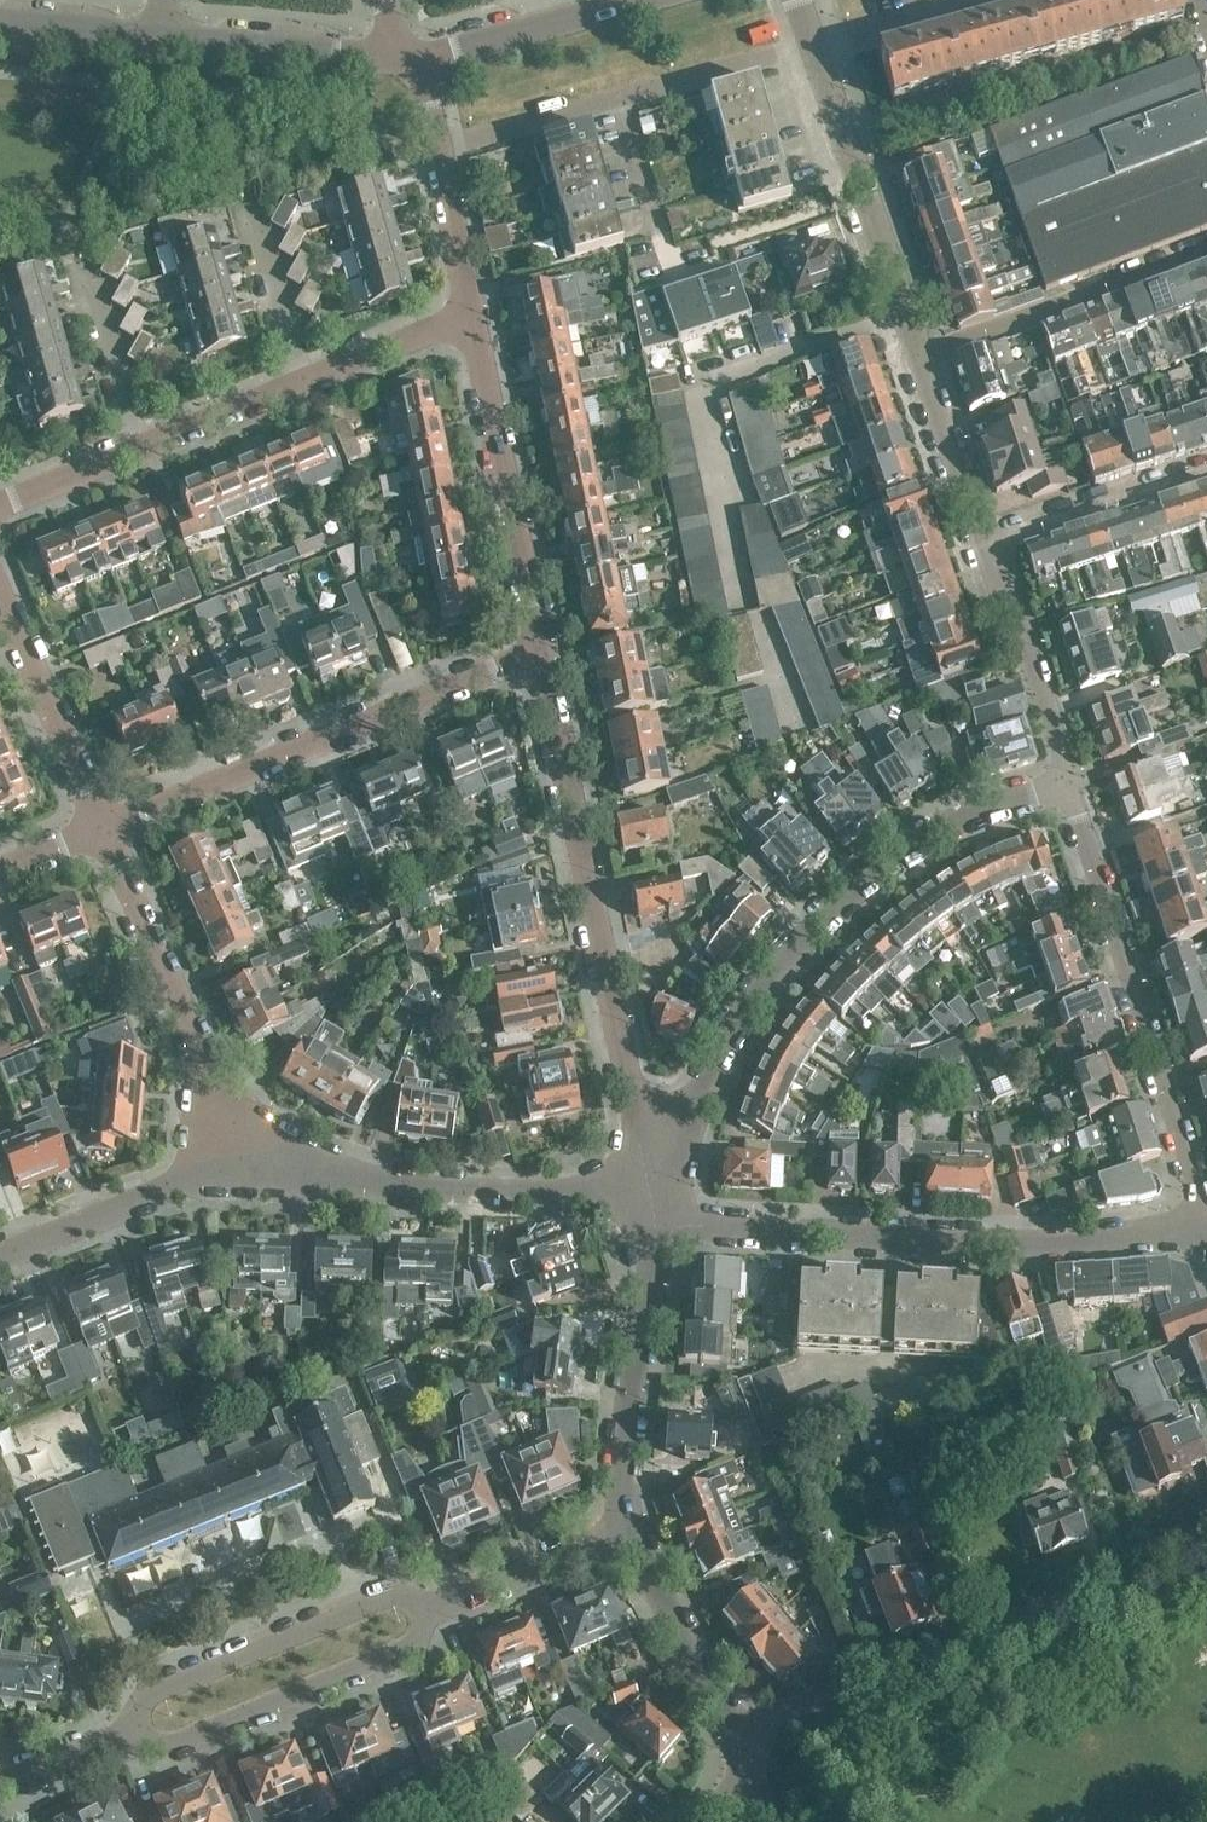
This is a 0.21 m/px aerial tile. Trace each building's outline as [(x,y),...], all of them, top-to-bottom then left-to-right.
[(1024,11),(1038,61),(1115,39),(1105,0),(1065,0),(1024,11)] [(1177,0),(1105,0),(1115,39),(1183,20),(1177,0)] [(1024,11),(947,33),(960,82),(1038,61),(1024,11)] [(960,82),(947,33),(880,51),(893,101),(960,82)] [(1006,174),(1204,99),(1193,58),(1096,96),(1095,93),(991,132),(1006,174)] [(712,118),(764,103),(758,80),(705,94),(712,118)] [(1206,146),(1206,108),(1204,99),(1006,174),(1021,218),(1206,146)] [(718,141),(771,127),(764,103),(712,118),(718,141)] [(538,141),(544,165),(597,150),(590,126),(538,141)] [(725,165),(777,150),(771,127),(718,141),(725,165)] [(904,178),(908,190),(911,189),(914,197),(965,180),(952,143),(908,158),(913,173),(907,175),(907,176),(904,178)] [(1021,218),(1046,290),(1206,229),(1206,146),(1021,218)] [(544,165),(551,188),(603,173),(597,150),(544,165)] [(727,190),(784,174),(777,150),(725,165),(721,166),(727,190)] [(487,179),(483,163),(471,166),(476,182),(487,179)] [(545,215),(557,211),(610,197),(603,173),(551,188),(538,191),(545,215)] [(733,193),(738,212),(791,198),(784,174),(727,190),(728,194),(733,193)] [(914,197),(914,198),(911,200),(914,207),(917,206),(922,219),(957,207),(990,195),(987,185),(969,192),(965,180),(914,197)] [(346,223),(389,211),(381,182),(337,194),(346,223)] [(304,204),(324,199),(322,189),(302,195),(304,204)] [(395,199),(398,208),(407,206),(404,196),(395,199)] [(557,211),(564,235),(616,220),(610,197),(557,211)] [(285,199),(271,223),(284,231),(299,207),(285,199)] [(957,207),(922,219),(922,221),(920,223),(922,228),(925,228),(929,242),(980,223),(1002,216),(998,206),(961,219),(957,207)] [(389,211),(346,223),(353,250),(397,239),(389,211)] [(170,246),(204,236),(197,212),(158,223),(164,242),(170,246)] [(570,259),(623,244),(616,220),(564,235),(570,259)] [(980,223),(929,242),(929,243),(927,245),(929,251),(932,251),(937,264),(973,252),(1001,242),(998,231),(984,236),(980,223)] [(403,226),(406,236),(415,233),(412,224),(403,226)] [(293,227),(279,251),(292,259),(307,235),(293,227)] [(504,232),(486,237),(491,254),(509,250),(504,232)] [(204,236),(170,246),(178,275),(223,262),(241,257),(238,247),(220,252),(215,233),(204,236)] [(397,239),(353,250),(361,279),(405,267),(397,239)] [(846,280),(844,275),(844,269),(840,264),(834,247),(818,253),(816,246),(778,259),(781,268),(777,269),(786,296),(795,292),(797,297),(846,280)] [(116,248),(100,274),(117,284),(132,258),(116,248)] [(411,254),(414,264),(423,261),(420,252),(411,254)] [(973,252),(937,264),(937,265),(934,267),(936,273),(940,273),(945,285),(980,273),(995,268),(992,258),(977,263),(973,252)] [(301,254),(287,280),(300,287),(314,262),(301,254)] [(732,266),(735,274),(737,279),(769,268),(765,255),(732,266)] [(223,262),(178,275),(186,302),(231,289),(248,285),(246,275),(228,280),(223,262)] [(369,307),(413,295),(405,267),(361,279),(369,307)] [(1206,344),(1206,315),(1204,308),(1206,307),(1206,285),(1200,267),(1180,274),(1206,344)] [(980,273),(945,285),(945,287),(942,289),(944,294),(948,294),(952,308),(987,295),(1036,278),(1032,268),(999,280),(1000,280),(985,286),(980,273)] [(8,311),(52,300),(44,271),(0,283),(8,311)] [(735,274),(664,297),(663,298),(679,343),(750,319),(746,307),(737,279),(735,274)] [(1175,319),(1184,316),(1199,353),(1206,350),(1206,344),(1180,274),(1161,282),(1175,319)] [(125,278),(111,303),(124,311),(138,285),(125,278)] [(294,307),(295,308),(309,316),(324,291),(309,282),(294,307)] [(1140,289),(1169,366),(1185,360),(1180,345),(1174,347),(1165,323),(1175,319),(1161,282),(1140,289)] [(67,285),(58,288),(61,298),(70,295),(67,285)] [(558,288),(523,295),(529,325),(602,309),(600,298),(591,300),(590,298),(578,301),(577,299),(561,303),(558,288)] [(231,289),(186,302),(194,330),(239,317),(256,312),(253,303),(236,308),(231,289)] [(1120,297),(1135,334),(1146,330),(1160,369),(1169,366),(1140,289),(1120,297)] [(635,299),(631,300),(643,352),(647,351),(677,344),(679,343),(663,298),(664,297),(661,290),(655,292),(635,299)] [(987,295),(952,308),(953,309),(950,312),(952,316),(955,316),(960,330),(1044,301),(1040,290),(1007,302),(1008,302),(992,308),(987,295)] [(1129,380),(1146,373),(1141,361),(1135,363),(1125,338),(1135,334),(1120,297),(1101,304),(1119,353),(1129,380)] [(52,300),(8,311),(16,339),(60,327),(77,323),(74,313),(57,318),(52,300)] [(763,301),(746,307),(750,319),(761,351),(780,345),(763,301)] [(1119,353),(1101,304),(1081,312),(1095,349),(1100,360),(1119,353)] [(133,306),(119,331),(132,338),(146,313),(133,306)] [(602,309),(529,325),(534,353),(569,346),(566,329),(605,322),(602,309)] [(1090,394),(1105,388),(1101,377),(1095,379),(1085,353),(1095,349),(1081,312),(1061,320),(1090,394)] [(261,330),(253,332),(244,335),(239,317),(194,330),(202,358),(264,341),(261,330)] [(1061,320),(1042,327),(1054,365),(1064,361),(1077,399),(1090,394),(1061,320)] [(60,327),(16,339),(24,367),(68,355),(85,351),(83,341),(65,346),(60,327)] [(141,334),(126,359),(139,367),(154,341),(141,334)] [(821,393),(838,387),(877,374),(872,360),(874,360),(870,348),(868,349),(867,345),(823,360),(829,378),(818,382),(818,383),(821,393)] [(1041,345),(1024,351),(1021,352),(1025,363),(1045,355),(1041,345)] [(540,381),(575,374),(569,346),(534,353),(540,381)] [(989,347),(954,361),(962,385),(1014,366),(1012,361),(1008,363),(1006,358),(995,362),(989,347)] [(68,355),(24,367),(32,396),(76,384),(93,379),(90,369),(73,374),(68,355)] [(602,356),(589,358),(591,371),(604,368),(604,367),(602,356)] [(1037,361),(1042,376),(1052,373),(1047,358),(1037,361)] [(1197,364),(1206,393),(1206,361),(1197,364)] [(1014,366),(962,385),(970,411),(1007,398),(1006,396),(1015,393),(1010,379),(1027,372),(1024,362),(1014,366)] [(575,374),(540,381),(546,408),(581,401),(577,386),(617,378),(615,365),(604,367),(604,368),(591,371),(575,374)] [(1183,384),(1192,381),(1187,368),(1167,375),(1194,452),(1206,447),(1206,426),(1201,407),(1191,411),(1182,384),(1183,384)] [(392,429),(440,419),(434,391),(424,393),(418,376),(420,376),(419,374),(380,389),(380,390),(384,389),(386,400),(392,429)] [(852,413),(887,402),(882,388),(884,388),(880,376),(878,377),(877,374),(838,387),(843,403),(826,409),(827,411),(813,416),(817,426),(832,421),(831,420),(852,413)] [(1174,458),(1194,452),(1167,375),(1159,378),(1166,398),(1165,398),(1172,417),(1162,420),(1174,458)] [(818,383),(803,388),(807,399),(822,394),(821,393),(818,383)] [(98,397),(90,399),(81,402),(76,384),(32,396),(40,424),(101,407),(98,397)] [(1139,384),(1130,388),(1155,465),(1174,458),(1162,420),(1152,423),(1139,384)] [(729,396),(737,424),(769,413),(761,385),(729,396)] [(1133,430),(1122,433),(1135,471),(1155,465),(1130,388),(1120,391),(1133,430)] [(685,408),(682,393),(652,399),(655,414),(685,408)] [(581,401),(546,408),(551,437),(587,430),(603,427),(616,425),(616,423),(625,421),(623,410),(599,414),(596,398),(581,401)] [(1099,399),(1091,401),(1115,478),(1135,471),(1122,433),(1112,437),(1099,399)] [(1095,485),(1115,478),(1091,401),(1071,408),(1072,411),(1071,412),(1074,423),(1084,419),(1092,443),(1082,446),(1095,485)] [(848,446),(896,430),(892,416),(894,415),(890,404),(888,405),(887,402),(852,413),(858,430),(854,432),(853,430),(835,436),(836,439),(823,444),(826,454),(848,446)] [(988,466),(1036,450),(1022,407),(993,417),(998,433),(979,439),(988,466)] [(688,421),(685,408),(655,414),(658,428),(688,421)] [(777,441),(769,413),(737,424),(745,452),(777,441)] [(332,426),(344,453),(359,447),(347,419),(332,426)] [(406,437),(409,455),(446,447),(440,419),(392,429),(394,440),(406,437)] [(691,435),(688,421),(658,428),(661,441),(691,435)] [(616,425),(603,427),(605,439),(618,436),(616,425)] [(587,430),(551,437),(557,465),(592,459),(587,430)] [(849,477),(851,476),(871,469),(906,457),(901,444),(903,443),(899,432),(897,432),(896,430),(848,446),(853,461),(845,463),(849,477)] [(691,435),(661,441),(664,455),(694,449),(691,435)] [(286,449),(298,478),(325,467),(313,437),(301,442),(300,439),(288,444),(289,447),(286,449)] [(745,452),(752,480),(784,469),(777,441),(745,452)] [(344,453),(348,462),(363,457),(359,447),(344,453)] [(415,483),(451,475),(446,447),(409,455),(412,470),(400,472),(401,474),(380,478),(382,489),(399,486),(415,483)] [(298,478),(286,449),(274,453),(273,451),(261,455),(263,458),(259,459),(271,489),(298,478)] [(696,462),(694,449),(664,455),(667,468),(696,462)] [(1036,450),(988,466),(997,493),(1027,483),(1033,498),(1067,486),(1062,470),(1045,476),(1036,450)] [(906,457),(871,469),(876,485),(861,490),(857,494),(841,499),(845,508),(916,484),(911,471),(913,470),(909,460),(907,460),(906,457)] [(271,489),(259,459),(247,464),(246,461),(235,465),(236,468),(232,470),(250,513),(277,502),(271,489)] [(592,459),(557,465),(563,494),(598,486),(592,459)] [(696,462),(667,468),(669,482),(699,476),(696,462)] [(612,471),(614,479),(606,481),(607,484),(627,480),(625,468),(612,471)] [(768,506),(794,496),(784,469),(752,480),(762,507),(763,507),(763,508),(768,506)] [(250,513),(232,470),(220,475),(219,472),(208,477),(210,479),(206,481),(223,524),(250,513)] [(344,489),(343,470),(332,472),(336,490),(344,489)] [(415,483),(421,511),(457,503),(451,475),(415,483)] [(702,490),(699,476),(669,482),(672,496),(702,490)] [(598,486),(563,494),(569,521),(604,514),(600,499),(635,492),(632,479),(627,480),(607,484),(598,486)] [(199,537),(215,532),(225,529),(223,524),(206,481),(194,486),(192,483),(182,487),(183,490),(179,491),(184,504),(171,509),(184,542),(199,537)] [(1196,488),(1206,523),(1206,484),(1196,488)] [(401,496),(399,486),(382,489),(384,499),(401,496)] [(1196,488),(1176,495),(1189,533),(1198,531),(1206,559),(1206,523),(1196,488)] [(702,490),(672,496),(675,509),(705,503),(702,490)] [(866,534),(928,513),(921,491),(868,509),(872,521),(863,524),(866,533),(866,534)] [(797,495),(794,496),(768,506),(781,537),(807,526),(797,495)] [(1189,533),(1176,495),(1157,501),(1181,575),(1192,572),(1180,536),(1189,533)] [(1162,582),(1181,575),(1157,501),(1139,506),(1152,546),(1159,543),(1167,566),(1158,569),(1162,582)] [(394,545),(410,542),(426,538),(463,531),(457,503),(421,511),(408,514),(411,530),(392,534),(393,540),(387,541),(388,546),(394,545)] [(708,517),(705,503),(675,509),(678,523),(708,517)] [(123,515),(120,516),(137,561),(165,550),(147,505),(135,510),(134,506),(122,511),(123,515)] [(1152,546),(1139,506),(1120,513),(1145,587),(1155,584),(1143,548),(1152,546)] [(741,511),(744,526),(768,520),(763,508),(763,507),(762,507),(747,510),(746,508),(741,509),(741,511)] [(873,555),(935,533),(928,513),(866,534),(873,555)] [(1120,513),(1101,519),(1114,558),(1123,555),(1134,590),(1145,587),(1120,513)] [(604,514),(569,521),(574,549),(639,536),(637,525),(607,531),(604,514)] [(93,527),(111,572),(137,561),(120,516),(108,521),(107,517),(95,522),(96,525),(93,527)] [(708,517),(678,523),(681,537),(710,531),(708,517)] [(1114,558),(1101,519),(1082,525),(1106,596),(1109,595),(1110,597),(1124,592),(1121,581),(1113,583),(1106,561),(1114,558)] [(773,534),(768,520),(744,526),(747,540),(773,534)] [(1085,603),(1106,596),(1082,525),(1063,531),(1077,571),(1086,567),(1093,593),(1083,596),(1085,603)] [(70,536),(67,538),(85,582),(111,572),(93,527),(82,531),(80,528),(68,533),(70,536)] [(426,538),(432,566),(468,559),(463,531),(426,538)] [(713,544),(710,531),(681,537),(683,550),(713,544)] [(1068,574),(1077,571),(1063,531),(1045,537),(1063,592),(1064,597),(1054,600),(1058,612),(1078,605),(1068,574)] [(881,576),(885,575),(943,554),(935,533),(873,555),(881,576)] [(747,540),(750,554),(779,548),(778,546),(773,534),(747,540)] [(639,536),(574,549),(580,580),(615,572),(615,571),(612,556),(642,550),(639,536)] [(300,560),(328,549),(324,537),(295,549),(300,560)] [(1044,598),(1063,592),(1045,537),(1025,544),(1038,582),(1039,582),(1044,598)] [(85,582),(67,538),(55,542),(54,539),(41,544),(42,547),(38,549),(54,588),(69,582),(71,588),(85,582)] [(778,546),(779,548),(784,562),(785,565),(802,558),(795,539),(778,546)] [(713,544),(683,550),(686,564),(716,558),(713,544)] [(343,547),(343,576),(356,576),(355,547),(343,547)] [(750,554),(752,569),(784,562),(779,548),(750,554)] [(295,549),(269,559),(274,571),(300,560),(295,549)] [(911,589),(912,592),(951,578),(950,576),(943,554),(885,575),(892,596),(911,589)] [(719,572),(716,558),(686,564),(689,578),(719,572)] [(274,571),(269,559),(242,570),(247,582),(274,571)] [(432,566),(438,595),(474,587),(468,559),(432,566)] [(752,569),(755,583),(789,576),(785,565),(784,562),(752,569)] [(615,572),(580,580),(586,608),(621,601),(622,603),(638,599),(638,597),(650,594),(648,582),(636,585),(632,567),(615,571),(615,572)] [(719,572),(689,578),(692,591),(722,585),(719,572)] [(200,601),(189,574),(175,580),(177,586),(152,596),(154,602),(160,617),(200,601)] [(279,576),(261,584),(266,597),(284,589),(279,576)] [(794,590),(789,576),(755,583),(758,597),(794,590)] [(806,600),(825,593),(819,577),(800,585),(806,600)] [(904,621),(959,601),(952,580),(951,578),(912,592),(913,594),(897,599),(904,621)] [(1128,598),(1133,613),(1134,616),(1144,613),(1149,630),(1163,669),(1188,660),(1187,656),(1200,651),(1193,630),(1179,635),(1174,621),(1172,622),(1167,605),(1198,596),(1193,578),(1128,598)] [(350,607),(323,618),(344,670),(368,661),(366,656),(370,655),(356,622),(369,617),(356,585),(343,590),(350,607)] [(724,599),(722,585),(692,591),(695,605),(724,599)] [(474,587),(438,595),(443,623),(446,622),(447,626),(464,623),(463,619),(480,616),(474,587)] [(761,611),(772,609),(799,603),(800,603),(794,590),(758,597),(761,611)] [(370,596),(374,608),(390,605),(385,593),(370,596)] [(638,597),(638,599),(641,610),(653,607),(650,594),(638,597)] [(724,599),(695,605),(698,623),(728,617),(724,599)] [(816,625),(829,619),(821,599),(807,604),(816,625)] [(621,601),(586,608),(592,637),(627,629),(622,603),(621,601)] [(927,636),(967,623),(959,601),(904,621),(896,624),(900,633),(909,629),(909,630),(923,625),(927,636)] [(160,617),(154,602),(145,606),(151,621),(160,617)] [(805,617),(799,603),(772,609),(779,627),(805,617)] [(374,608),(387,642),(402,636),(390,605),(374,608)] [(124,631),(133,628),(125,606),(115,610),(124,631)] [(206,607),(194,612),(200,627),(212,622),(206,607)] [(271,609),(258,614),(272,650),(285,645),(271,609)] [(1061,627),(1067,647),(1100,635),(1102,641),(1109,639),(1108,637),(1124,632),(1122,629),(1132,626),(1136,624),(1134,616),(1133,613),(1116,619),(1118,623),(1111,625),(1106,612),(1061,627)] [(80,649),(107,638),(97,614),(83,620),(87,629),(74,635),(80,649)] [(810,630),(805,617),(779,627),(785,640),(810,630)] [(321,680),(344,670),(323,618),(282,635),(297,670),(311,665),(316,677),(319,675),(321,680)] [(748,618),(747,618),(722,625),(726,640),(752,632),(748,618)] [(843,644),(853,640),(845,620),(818,630),(826,651),(843,644)] [(917,652),(921,663),(974,644),(967,623),(927,636),(931,648),(917,652)] [(1139,645),(1132,626),(1122,629),(1124,632),(1129,648),(1139,645)] [(785,640),(790,653),(815,643),(810,630),(785,640)] [(756,646),(752,632),(726,640),(730,654),(756,646)] [(1100,635),(1067,647),(1081,689),(1121,675),(1109,639),(1102,641),(1100,635)] [(114,643),(120,657),(131,653),(125,639),(114,643)] [(602,684),(647,675),(640,642),(595,651),(602,684)] [(120,657),(114,643),(85,655),(90,670),(108,663),(113,676),(126,671),(120,657)] [(820,656),(815,643),(790,653),(795,666),(820,656)] [(843,644),(826,651),(826,652),(834,672),(851,665),(843,644)] [(942,679),(976,668),(981,666),(974,644),(921,663),(912,666),(920,690),(928,688),(943,683),(942,679)] [(730,654),(734,668),(760,660),(756,646),(730,654)] [(215,660),(221,677),(238,715),(245,712),(244,711),(264,703),(248,666),(243,653),(228,659),(227,655),(215,660)] [(1196,658),(1203,680),(1206,679),(1206,654),(1196,658)] [(276,655),(248,666),(264,703),(291,692),(276,655)] [(795,666),(800,679),(826,669),(820,656),(795,666)] [(170,664),(172,668),(180,688),(193,683),(183,659),(170,664)] [(764,675),(760,660),(734,668),(738,682),(764,675)] [(172,668),(158,673),(156,674),(162,687),(135,698),(140,711),(141,711),(156,747),(183,736),(170,703),(183,698),(179,689),(181,689),(180,688),(172,668)] [(842,695),(843,695),(862,686),(854,668),(834,678),(842,695)] [(985,697),(976,668),(942,679),(943,683),(928,688),(928,690),(930,693),(932,696),(935,698),(936,700),(939,702),(941,703),(944,704),(946,705),(950,706),(955,706),(959,706),(961,706),(964,705),(969,703),(978,731),(979,731),(1023,717),(1027,715),(1018,686),(985,697)] [(831,682),(826,669),(800,679),(805,692),(831,682)] [(654,709),(647,675),(602,684),(609,717),(654,709)] [(238,715),(221,677),(194,688),(210,725),(230,717),(230,719),(238,715)] [(805,692),(811,705),(836,695),(831,682),(805,692)] [(742,696),(746,709),(772,702),(768,689),(742,696)] [(1132,692),(1087,708),(1096,733),(1140,717),(1140,716),(1169,705),(1165,694),(1137,704),(1132,692)] [(841,708),(839,703),(836,695),(811,705),(816,718),(841,708)] [(860,712),(855,697),(839,703),(841,708),(845,717),(860,712)] [(746,709),(749,723),(776,716),(772,702),(746,709)] [(879,707),(868,712),(917,793),(924,789),(926,791),(937,785),(935,781),(938,779),(916,743),(905,749),(879,707)] [(846,721),(845,717),(841,708),(816,718),(821,731),(846,721)] [(156,747),(141,711),(140,711),(114,722),(129,758),(156,747)] [(908,798),(917,793),(868,712),(867,711),(855,717),(883,763),(873,770),(895,806),(898,804),(902,806),(908,802),(908,798)] [(913,713),(901,718),(910,738),(922,732),(913,713)] [(749,723),(753,737),(779,729),(776,716),(749,723)] [(1140,717),(1096,733),(1106,760),(1137,749),(1140,758),(1192,740),(1187,726),(1150,739),(1151,743),(1139,747),(1135,735),(1149,730),(1144,716),(1140,717)] [(967,751),(971,763),(1031,744),(1023,717),(979,731),(984,746),(967,751)] [(618,763),(663,754),(656,721),(611,730),(618,763)] [(466,738),(481,773),(508,763),(493,727),(489,728),(488,726),(478,730),(479,732),(466,738)] [(757,750),(783,743),(779,729),(753,737),(757,750)] [(933,749),(949,744),(945,732),(929,737),(933,749)] [(481,773),(466,738),(463,739),(462,737),(452,741),(453,743),(440,748),(454,784),(456,789),(445,794),(456,820),(467,815),(462,801),(488,790),(481,773)] [(0,747),(0,779),(19,771),(7,744),(0,747)] [(952,756),(949,744),(933,749),(937,761),(952,756)] [(976,780),(1037,761),(1031,744),(971,763),(976,780)] [(858,747),(850,752),(861,771),(870,765),(858,747)] [(669,788),(663,754),(618,763),(625,797),(669,788)] [(822,755),(812,763),(862,830),(870,824),(874,826),(879,822),(879,817),(883,814),(857,781),(847,788),(834,772),(822,755)] [(386,770),(400,806),(427,796),(413,760),(408,761),(407,760),(398,763),(399,765),(386,770)] [(802,771),(815,787),(813,788),(826,804),(816,812),(826,825),(841,845),(843,844),(846,846),(857,838),(856,834),(862,830),(812,763),(802,771)] [(1145,767),(1112,778),(1120,801),(1189,777),(1203,773),(1202,772),(1205,771),(1203,767),(1201,767),(1200,763),(1181,769),(1181,767),(1167,772),(1168,773),(1150,779),(1145,767)] [(350,798),(374,856),(388,850),(382,829),(405,819),(400,806),(386,770),(373,775),(372,774),(363,777),(364,779),(359,781),(364,792),(350,798)] [(29,795),(32,793),(34,788),(31,782),(26,780),(23,781),(19,771),(0,779),(0,811),(30,797),(29,795)] [(1189,777),(1120,801),(1129,825),(1162,814),(1158,802),(1193,789),(1189,777)] [(716,794),(706,779),(668,793),(673,808),(716,794)] [(345,835),(355,863),(374,856),(350,798),(336,804),(332,793),(326,795),(325,793),(317,797),(318,798),(305,803),(313,825),(322,844),(345,835)] [(442,826),(448,825),(454,822),(443,795),(431,800),(442,826)] [(313,825),(305,803),(292,808),(292,806),(281,811),(282,813),(278,814),(292,850),(297,854),(322,844),(313,825)] [(764,803),(754,812),(766,825),(810,872),(817,865),(821,867),(826,862),(825,859),(829,855),(813,837),(820,829),(808,816),(800,824),(786,808),(777,816),(764,803)] [(745,820),(748,825),(771,849),(763,858),(792,889),(795,886),(799,887),(804,883),(803,879),(810,872),(766,825),(754,812),(745,820)] [(670,843),(666,825),(663,813),(618,823),(623,852),(670,843)] [(492,842),(494,847),(499,859),(526,849),(514,819),(501,824),(506,837),(492,842)] [(171,856),(172,859),(170,860),(168,864),(172,873),(176,873),(178,873),(183,882),(229,863),(253,852),(267,845),(257,821),(243,827),(248,839),(213,853),(207,840),(171,856)] [(1176,830),(1135,845),(1144,870),(1185,856),(1176,830)] [(1028,842),(1018,845),(1037,895),(1039,894),(1044,905),(1035,909),(1041,922),(1064,913),(1058,900),(1051,903),(1041,876),(1052,873),(1040,838),(1039,839),(1036,838),(1029,839),(1028,842)] [(267,845),(253,852),(257,863),(272,857),(267,845)] [(996,853),(1010,887),(1021,882),(1027,897),(1030,896),(1035,909),(1044,905),(1039,894),(1037,895),(1018,845),(1008,848),(1005,847),(998,850),(996,853)] [(491,863),(496,877),(532,863),(527,850),(491,863)] [(984,858),(974,864),(998,910),(1007,905),(999,891),(1010,887),(996,853),(992,852),(986,855),(984,858)] [(1185,856),(1144,870),(1153,895),(1193,880),(1185,856)] [(750,858),(738,869),(763,892),(774,880),(750,858)] [(709,874),(714,897),(734,875),(709,860),(681,866),(684,879),(709,874)] [(229,863),(183,882),(194,908),(240,888),(229,863)] [(956,870),(954,874),(973,906),(983,900),(990,914),(998,910),(974,864),(965,868),(961,868),(956,870)] [(973,906),(954,874),(950,874),(944,877),(943,881),(933,888),(963,931),(971,925),(981,918),(973,906)] [(682,896),(679,879),(633,888),(634,891),(632,894),(634,903),(637,905),(640,917),(695,906),(692,894),(682,896)] [(1193,880),(1153,895),(1161,919),(1202,905),(1193,880)] [(280,902),(295,896),(289,882),(275,888),(280,902)] [(730,926),(747,941),(773,914),(738,882),(726,895),(743,911),(730,926)] [(488,925),(539,914),(538,911),(542,909),(539,897),(535,896),(533,884),(490,893),(492,903),(484,905),(488,925)] [(240,888),(194,908),(205,934),(242,919),(241,918),(252,914),(240,888)] [(963,931),(933,888),(925,893),(921,893),(915,897),(915,901),(945,943),(946,943),(955,937),(964,931),(963,931)] [(415,920),(413,911),(409,895),(397,898),(402,923),(415,920)] [(46,910),(61,946),(89,934),(74,898),(69,900),(68,896),(57,901),(59,904),(46,910)] [(295,896),(280,902),(285,912),(299,906),(295,896)] [(904,909),(896,915),(929,957),(936,951),(935,950),(945,943),(915,901),(910,901),(905,905),(904,909)] [(1161,919),(1169,944),(1206,931),(1206,920),(1202,905),(1161,919)] [(334,909),(307,921),(313,936),(341,925),(334,909)] [(61,946),(46,910),(34,915),(33,911),(21,916),(23,919),(19,921),(39,968),(57,961),(52,950),(61,946)] [(497,976),(525,971),(523,962),(521,963),(519,951),(520,951),(519,949),(545,943),(542,929),(545,927),(544,919),(540,917),(539,914),(488,925),(492,944),(500,942),(502,953),(471,959),(473,972),(495,967),(497,976)] [(878,930),(902,958),(911,950),(922,963),(929,957),(896,915),(889,922),(885,922),(879,926),(878,930)] [(1013,966),(1073,940),(1070,931),(1072,928),(1069,921),(1066,919),(1065,917),(1031,932),(1036,945),(1021,952),(1020,950),(1010,954),(1005,956),(1001,947),(985,954),(992,972),(993,972),(994,974),(1007,968),(1006,966),(1012,963),(1013,966)] [(242,919),(205,934),(217,961),(253,945),(242,919)] [(405,943),(420,940),(417,930),(415,920),(396,924),(397,930),(401,929),(404,943),(405,943)] [(1007,926),(1011,935),(1024,929),(1019,920),(1007,926)] [(307,924),(279,936),(284,948),(312,936),(307,924)] [(747,941),(730,926),(720,937),(709,929),(706,932),(695,924),(687,934),(709,952),(707,955),(723,970),(747,941)] [(420,940),(438,935),(442,935),(440,925),(417,930),(420,940)] [(971,925),(963,931),(964,931),(970,941),(978,936),(971,925)] [(869,938),(862,946),(898,985),(905,978),(894,966),(902,958),(878,930),(874,931),(869,934),(869,938)] [(440,945),(438,935),(420,940),(424,957),(435,954),(440,945)] [(424,957),(420,940),(405,943),(409,960),(424,957)] [(1047,977),(1080,963),(1082,959),(1080,952),(1077,951),(1073,940),(1013,966),(1016,975),(1043,963),(1047,977)] [(237,1016),(238,1018),(275,999),(269,986),(277,982),(272,971),(285,964),(308,955),(302,942),(280,952),(280,951),(250,963),(257,978),(237,988),(236,985),(226,991),(227,992),(225,993),(230,1003),(229,1007),(232,1015),(237,1016)] [(845,958),(845,962),(870,988),(879,979),(891,990),(890,991),(898,1000),(895,1003),(905,1013),(915,1004),(897,985),(898,985),(862,946),(854,953),(850,953),(845,958)] [(1166,984),(1206,971),(1206,958),(1197,961),(1193,947),(1158,958),(1166,984)] [(77,957),(67,961),(74,979),(84,975),(77,957)] [(424,957),(409,960),(415,987),(430,984),(424,957)] [(718,979),(700,962),(695,958),(685,969),(708,990),(718,979)] [(74,979),(67,961),(58,965),(65,983),(74,979)] [(837,971),(829,980),(856,1003),(856,1002),(859,999),(873,1012),(884,1001),(870,988),(845,962),(841,963),(835,968),(837,971)] [(1080,963),(1047,977),(1052,990),(1038,996),(1041,1004),(1088,985),(1085,975),(1087,972),(1084,965),(1080,963)] [(488,1011),(492,1010),(500,1008),(556,997),(551,970),(493,982),(496,1000),(486,1002),(488,1011)] [(1174,1009),(1206,998),(1206,992),(1205,985),(1206,984),(1206,971),(1166,984),(1174,1009)] [(40,973),(27,978),(38,1006),(40,1010),(54,1004),(40,973)] [(27,978),(12,985),(37,1045),(52,1039),(40,1010),(38,1006),(27,978)] [(850,1010),(862,1021),(868,1014),(856,1002),(856,1003),(829,980),(822,987),(818,987),(814,992),(814,995),(813,997),(842,1019),(850,1010)] [(989,983),(974,991),(981,1004),(996,996),(989,983)] [(430,984),(415,987),(412,987),(409,992),(407,990),(400,998),(403,1000),(399,1005),(418,1015),(435,1012),(430,984)] [(1117,1018),(1108,988),(1070,1003),(1077,1024),(1055,1032),(1059,1042),(1117,1018)] [(499,1051),(530,1044),(527,1032),(562,1025),(562,1022),(564,1019),(562,1012),(559,1010),(556,997),(500,1008),(506,1035),(496,1037),(499,1051)] [(686,1045),(698,1011),(661,998),(654,1017),(665,1021),(660,1035),(686,1045)] [(959,998),(947,1007),(964,1028),(976,1020),(959,998)] [(1206,1027),(1206,998),(1174,1009),(1182,1034),(1206,1027)] [(275,999),(238,1018),(239,1021),(238,1024),(242,1032),(246,1033),(251,1042),(253,1041),(254,1044),(264,1039),(263,1036),(275,1030),(287,1043),(322,1010),(317,1001),(301,1009),(298,1003),(282,1011),(275,999)] [(801,1011),(794,1019),(852,1063),(857,1057),(840,1044),(841,1043),(828,1033),(836,1022),(809,1001),(808,1002),(805,1002),(801,1007),(801,1011)] [(980,1004),(970,1009),(976,1020),(980,1029),(989,1025),(980,1004)] [(960,1025),(941,1005),(929,1016),(947,1036),(960,1025)] [(287,1043),(298,1056),(290,1070),(287,1068),(282,1078),(284,1080),(283,1081),(292,1086),(293,1091),(300,1095),(304,1094),(307,1096),(329,1059),(344,1034),(320,1020),(326,1013),(322,1010),(287,1043)] [(1117,1018),(1059,1042),(1061,1049),(1067,1047),(1069,1053),(1084,1046),(1089,1059),(1126,1044),(1125,1040),(1125,1039),(1121,1028),(1119,1023),(1120,1023),(1119,1019),(1118,1019),(1117,1018)] [(783,1029),(777,1038),(809,1057),(816,1048),(829,1058),(830,1057),(846,1070),(852,1063),(794,1019),(787,1028),(783,1029)] [(90,1083),(140,1088),(140,1085),(144,1084),(145,1076),(142,1074),(143,1060),(134,1059),(136,1042),(128,1022),(86,1039),(92,1055),(90,1083)] [(930,1044),(943,1034),(933,1023),(920,1034),(930,1044)] [(1182,1034),(1190,1060),(1206,1054),(1206,1027),(1182,1034)] [(909,1047),(885,1030),(882,1036),(881,1047),(909,1047)] [(904,1044),(909,1047),(929,1044),(917,1031),(904,1044)] [(943,1062),(970,1050),(964,1036),(936,1047),(943,1062)] [(427,1041),(430,1057),(444,1054),(441,1038),(427,1041)] [(802,1067),(809,1057),(777,1038),(772,1046),(773,1050),(768,1059),(827,1091),(831,1083),(817,1075),(802,1067)] [(5,1039),(0,1041),(0,1059),(11,1055),(5,1039)] [(1000,1053),(1003,1063),(1018,1056),(1012,1042),(998,1048),(1000,1053)] [(532,1091),(577,1082),(574,1068),(570,1067),(568,1058),(558,1060),(557,1056),(551,1057),(550,1052),(532,1055),(530,1044),(499,1051),(494,1051),(498,1068),(518,1064),(521,1079),(529,1077),(532,1091)] [(919,1055),(919,1056),(919,1062),(918,1070),(917,1095),(963,1097),(978,1097),(982,1108),(992,1104),(975,1063),(970,1050),(943,1062),(936,1047),(919,1055)] [(889,1068),(894,1054),(873,1050),(866,1064),(889,1068)] [(37,1052),(3,1066),(10,1083),(44,1069),(39,1058),(37,1052)] [(894,1054),(889,1068),(890,1068),(918,1070),(919,1062),(919,1056),(919,1055),(894,1053),(894,1054)] [(1000,1053),(975,1063),(992,1104),(1016,1094),(1003,1063),(1000,1053)] [(48,1055),(39,1058),(44,1069),(46,1075),(54,1072),(48,1055)] [(329,1059),(307,1096),(308,1096),(309,1100),(315,1104),(319,1103),(331,1110),(353,1073),(329,1059)] [(759,1069),(755,1080),(789,1095),(794,1084),(808,1092),(809,1091),(823,1098),(827,1091),(768,1059),(762,1069),(759,1069)] [(1041,1111),(1121,1081),(1117,1072),(1119,1069),(1117,1063),(1114,1062),(1113,1059),(1074,1074),(1078,1086),(1042,1100),(1045,1108),(1041,1110),(1041,1111)] [(416,1096),(417,1086),(418,1082),(409,1079),(415,1065),(402,1060),(394,1080),(390,1079),(389,1083),(404,1088),(399,1123),(396,1122),(394,1134),(397,1135),(397,1136),(407,1138),(410,1141),(417,1142),(421,1140),(423,1140),(430,1098),(416,1096)] [(353,1073),(331,1110),(335,1112),(336,1116),(342,1120),(346,1119),(355,1124),(356,1123),(358,1125),(365,1114),(362,1113),(381,1080),(371,1073),(366,1081),(353,1073)] [(1197,1080),(1205,1106),(1206,1105),(1206,1077),(1197,1080)] [(752,1092),(748,1103),(796,1122),(796,1123),(801,1125),(804,1116),(799,1114),(799,1113),(784,1107),(789,1095),(755,1080),(751,1088),(752,1092)] [(1069,1114),(1068,1111),(1084,1105),(1089,1117),(1128,1102),(1127,1099),(1129,1097),(1127,1090),(1124,1089),(1121,1081),(1041,1111),(1045,1123),(1069,1114)] [(95,1111),(138,1116),(138,1112),(142,1111),(142,1103),(139,1101),(140,1088),(90,1083),(82,1082),(81,1092),(96,1093),(95,1111)] [(577,1082),(532,1091),(534,1104),(526,1106),(530,1122),(545,1119),(545,1118),(569,1113),(568,1109),(578,1107),(577,1099),(579,1096),(577,1082)] [(445,1100),(430,1098),(423,1140),(427,1141),(429,1144),(437,1145),(440,1143),(450,1144),(451,1143),(454,1143),(455,1132),(453,1131),(459,1093),(446,1091),(445,1100)] [(982,1113),(982,1108),(978,1097),(963,1097),(962,1113),(982,1113)] [(486,1134),(504,1129),(496,1098),(477,1101),(486,1134)] [(770,1137),(769,1143),(788,1143),(789,1140),(790,1140),(796,1123),(796,1122),(748,1103),(745,1112),(742,1113),(739,1120),(741,1124),(740,1125),(742,1126),(743,1129),(749,1131),(752,1130),(770,1137)] [(1097,1122),(1105,1146),(1153,1130),(1145,1106),(1097,1122)] [(898,1109),(897,1151),(871,1151),(869,1191),(872,1191),(875,1194),(883,1194),(886,1191),(897,1192),(898,1163),(912,1163),(912,1162),(913,1143),(913,1131),(914,1131),(915,1110),(898,1109)] [(138,1116),(95,1111),(92,1139),(98,1140),(97,1150),(112,1151),(113,1141),(135,1143),(135,1140),(139,1138),(140,1131),(136,1128),(138,1116)] [(821,1114),(812,1128),(823,1132),(830,1120),(821,1114)] [(856,1190),(857,1153),(859,1153),(860,1135),(841,1134),(841,1120),(832,1117),(823,1132),(814,1147),(813,1161),(829,1161),(828,1190),(839,1190),(842,1193),(849,1193),(852,1190),(856,1190)] [(27,1136),(42,1176),(55,1171),(59,1174),(66,1171),(67,1166),(48,1118),(37,1123),(40,1130),(27,1136)] [(1008,1123),(992,1129),(1000,1150),(1016,1144),(1008,1123)] [(1123,1167),(1161,1154),(1153,1130),(1105,1146),(1091,1151),(1095,1161),(1118,1153),(1123,1167)] [(27,1136),(12,1142),(9,1134),(0,1138),(0,1143),(18,1186),(19,1186),(22,1189),(29,1186),(30,1182),(42,1176),(27,1136)] [(813,1145),(788,1143),(769,1143),(768,1158),(726,1156),(726,1169),(724,1171),(723,1173),(723,1175),(722,1177),(723,1179),(723,1181),(724,1183),(725,1184),(724,1188),(782,1191),(784,1158),(813,1160),(813,1145)] [(960,1146),(913,1143),(912,1162),(928,1163),(926,1195),(938,1196),(938,1194),(944,1194),(950,1196),(956,1195),(958,1195),(959,1162),(960,1146)] [(1022,1172),(1015,1152),(1001,1157),(1008,1177),(1022,1172)] [(959,1162),(958,1195),(959,1195),(965,1197),(971,1196),(977,1196),(977,1198),(989,1199),(991,1164),(959,1162)] [(1142,1179),(1138,1166),(1097,1180),(1087,1184),(1045,1197),(1051,1213),(1080,1210),(1137,1203),(1137,1204),(1138,1204),(1158,1198),(1161,1193),(1157,1179),(1150,1176),(1142,1179)] [(1008,1179),(1015,1206),(1034,1201),(1027,1174),(1008,1179)] [(515,1281),(522,1279),(578,1259),(573,1244),(568,1243),(566,1235),(556,1239),(555,1235),(531,1244),(531,1243),(517,1249),(522,1262),(509,1266),(515,1281)] [(245,1292),(245,1291),(261,1292),(262,1241),(249,1241),(247,1236),(239,1236),(237,1240),(235,1240),(233,1292),(245,1292)] [(276,1242),(262,1241),(261,1292),(275,1293),(275,1295),(279,1300),(293,1301),(294,1281),(290,1277),(287,1277),(288,1242),(286,1238),(278,1238),(276,1242)] [(343,1287),(344,1244),(330,1244),(328,1239),(321,1239),(318,1243),(317,1243),(316,1294),(327,1295),(328,1287),(343,1287)] [(209,1277),(205,1278),(195,1243),(192,1240),(184,1242),(183,1246),(169,1250),(181,1292),(196,1287),(199,1297),(200,1296),(203,1306),(206,1310),(218,1306),(218,1301),(212,1280),(209,1277)] [(357,1245),(344,1244),(343,1287),(358,1288),(358,1296),(369,1296),(371,1245),(370,1245),(368,1241),(360,1241),(357,1245)] [(385,1281),(383,1320),(398,1321),(399,1306),(409,1306),(410,1289),(425,1290),(427,1246),(413,1246),(410,1242),(403,1242),(401,1245),(400,1255),(392,1254),(391,1281),(385,1281)] [(425,1290),(425,1305),(440,1305),(440,1306),(451,1307),(454,1247),(451,1244),(443,1243),(440,1247),(427,1246),(425,1290)] [(153,1251),(145,1253),(144,1257),(155,1298),(141,1302),(156,1345),(159,1352),(167,1348),(162,1317),(186,1310),(181,1292),(169,1250),(156,1254),(153,1251)] [(578,1259),(522,1279),(531,1306),(551,1298),(551,1297),(587,1285),(578,1259)] [(1111,1267),(1113,1303),(1138,1301),(1138,1296),(1166,1293),(1167,1297),(1194,1288),(1186,1267),(1167,1262),(1111,1267)] [(468,1269),(471,1277),(476,1293),(491,1287),(483,1263),(468,1269)] [(89,1280),(108,1326),(113,1340),(137,1330),(145,1349),(156,1345),(141,1302),(129,1307),(114,1270),(113,1270),(110,1267),(102,1270),(102,1275),(89,1280)] [(1113,1303),(1111,1267),(1054,1271),(1055,1287),(1058,1299),(1072,1298),(1073,1306),(1113,1303)] [(729,1303),(738,1304),(740,1270),(705,1268),(704,1282),(699,1281),(698,1300),(698,1301),(729,1303)] [(778,1316),(781,1272),(766,1271),(764,1316),(778,1316)] [(797,1339),(801,1277),(802,1274),(781,1272),(778,1316),(778,1325),(777,1338),(797,1339)] [(969,1349),(971,1356),(980,1386),(1008,1378),(983,1296),(979,1296),(980,1287),(959,1286),(959,1282),(954,1282),(954,1280),(922,1279),(922,1281),(916,1280),(916,1284),(896,1283),(896,1297),(882,1296),(883,1282),(864,1281),(864,1277),(859,1277),(859,1274),(826,1272),(826,1275),(821,1274),(821,1278),(801,1277),(797,1339),(796,1351),(798,1351),(799,1346),(816,1347),(817,1340),(837,1341),(837,1348),(838,1348),(839,1342),(858,1343),(858,1350),(879,1351),(893,1351),(914,1353),(915,1346),(933,1347),(932,1354),(934,1354),(935,1347),(954,1348),(953,1355),(955,1355),(956,1348),(969,1349)] [(455,1276),(454,1289),(459,1310),(480,1310),(476,1293),(471,1277),(455,1276)] [(95,1336),(93,1332),(108,1326),(89,1280),(76,1285),(73,1283),(65,1286),(65,1290),(64,1290),(84,1340),(95,1336)] [(1047,1305),(1032,1310),(1024,1282),(999,1290),(996,1293),(1008,1330),(1009,1330),(1014,1346),(1041,1338),(1046,1356),(1061,1351),(1058,1338),(1048,1308),(1047,1305)] [(301,1294),(301,1306),(300,1320),(314,1320),(315,1294),(301,1294)] [(29,1352),(43,1346),(46,1354),(57,1349),(37,1301),(37,1302),(33,1299),(26,1302),(25,1306),(12,1312),(29,1352)] [(720,1335),(728,1336),(729,1303),(698,1301),(698,1300),(695,1300),(695,1314),(689,1313),(688,1332),(688,1333),(720,1335)] [(1206,1329),(1206,1306),(1205,1302),(1159,1321),(1169,1345),(1206,1329)] [(1061,1304),(1048,1308),(1058,1338),(1075,1333),(1066,1303),(1061,1304)] [(301,1306),(300,1306),(285,1306),(284,1331),(287,1331),(287,1337),(295,1337),(296,1331),(299,1332),(300,1320),(301,1306)] [(517,1322),(511,1309),(486,1319),(490,1332),(491,1333),(517,1322)] [(8,1369),(18,1365),(32,1359),(29,1352),(12,1312),(0,1317),(0,1351),(8,1369)] [(382,1315),(369,1315),(367,1341),(380,1342),(382,1315)] [(529,1326),(503,1335),(513,1360),(528,1355),(538,1356),(575,1362),(575,1358),(579,1355),(580,1347),(577,1343),(579,1330),(568,1328),(556,1326),(543,1324),(542,1328),(529,1326)] [(688,1333),(688,1332),(686,1332),(685,1346),(680,1346),(679,1364),(678,1364),(678,1366),(718,1368),(720,1335),(688,1333)] [(1206,1366),(1206,1340),(1188,1347),(1192,1357),(1170,1366),(1169,1364),(1156,1370),(1162,1384),(1176,1379),(1186,1375),(1185,1374),(1206,1366)] [(73,1350),(89,1388),(102,1382),(87,1344),(73,1350)] [(313,1378),(314,1348),(299,1347),(297,1377),(298,1377),(298,1381),(306,1381),(306,1380),(311,1380),(311,1378),(313,1378)] [(74,1394),(89,1388),(73,1350),(72,1348),(58,1354),(74,1394)] [(1162,1384),(1156,1370),(1148,1353),(1109,1369),(1118,1390),(1121,1388),(1124,1395),(1128,1393),(1149,1439),(1142,1442),(1137,1429),(1111,1439),(1134,1498),(1157,1488),(1158,1490),(1163,1488),(1167,1490),(1173,1488),(1174,1483),(1178,1481),(1177,1478),(1189,1473),(1187,1468),(1204,1461),(1202,1457),(1206,1455),(1206,1418),(1202,1404),(1172,1406),(1167,1394),(1162,1384)] [(538,1356),(533,1388),(570,1394),(572,1380),(576,1377),(577,1370),(574,1366),(575,1362),(538,1356)] [(407,1398),(393,1363),(362,1375),(377,1409),(407,1398)] [(1186,1375),(1189,1384),(1201,1379),(1206,1392),(1206,1366),(1185,1374),(1186,1375)] [(775,1367),(748,1378),(753,1391),(781,1380),(775,1367)] [(755,1452),(763,1449),(775,1444),(764,1417),(758,1404),(753,1391),(748,1378),(738,1382),(737,1379),(726,1379),(730,1387),(716,1392),(729,1423),(742,1418),(755,1452)] [(1162,1384),(1167,1394),(1180,1389),(1176,1379),(1162,1384)] [(0,1385),(0,1390),(13,1421),(28,1415),(12,1380),(0,1385)] [(753,1391),(758,1404),(786,1393),(781,1380),(753,1391)] [(465,1384),(465,1417),(494,1417),(493,1384),(465,1384)] [(837,1415),(849,1410),(843,1394),(839,1384),(827,1389),(837,1415)] [(878,1411),(873,1399),(867,1384),(855,1389),(865,1415),(875,1412),(878,1411)] [(240,1408),(233,1388),(208,1397),(215,1417),(240,1408)] [(827,1389),(815,1394),(825,1420),(837,1415),(827,1389)] [(855,1389),(843,1394),(849,1410),(853,1420),(865,1415),(855,1389)] [(59,1490),(57,1485),(33,1494),(36,1499),(29,1502),(30,1503),(58,1572),(58,1573),(64,1571),(66,1576),(90,1567),(87,1561),(103,1555),(107,1565),(106,1566),(108,1569),(111,1568),(111,1566),(146,1552),(147,1553),(150,1552),(150,1550),(185,1536),(186,1537),(190,1536),(189,1534),(224,1520),(225,1522),(229,1520),(228,1518),(263,1504),(264,1506),(268,1504),(267,1503),(302,1488),(303,1490),(307,1488),(306,1486),(318,1481),(334,1522),(375,1505),(360,1469),(379,1461),(361,1416),(356,1418),(345,1390),(320,1400),(325,1411),(305,1419),(298,1404),(274,1414),(279,1427),(269,1431),(275,1445),(253,1455),(247,1441),(225,1450),(231,1464),(208,1473),(196,1444),(156,1460),(168,1489),(139,1501),(126,1469),(111,1475),(109,1470),(59,1490)] [(261,1393),(240,1395),(241,1405),(263,1403),(261,1393)] [(758,1404),(764,1417),(791,1406),(790,1404),(786,1393),(758,1404)] [(812,1425),(825,1420),(815,1394),(802,1399),(812,1425)] [(885,1394),(873,1399),(878,1411),(875,1412),(881,1425),(895,1420),(885,1394)] [(802,1399),(790,1404),(791,1406),(800,1430),(812,1425),(802,1399)] [(207,1401),(181,1412),(188,1430),(214,1419),(207,1401)] [(548,1445),(531,1452),(551,1501),(560,1498),(565,1500),(575,1495),(578,1490),(565,1457),(578,1451),(575,1412),(546,1413),(548,1445)] [(875,1412),(865,1415),(853,1420),(870,1463),(892,1454),(881,1425),(875,1412)] [(178,1414),(147,1426),(153,1442),(184,1429),(178,1414)] [(685,1459),(708,1461),(709,1449),(714,1449),(715,1438),(710,1438),(711,1421),(685,1419),(685,1416),(670,1416),(670,1418),(667,1418),(666,1434),(668,1435),(667,1452),(685,1453),(685,1459)] [(1056,1452),(1072,1447),(1076,1446),(1067,1420),(1048,1427),(1056,1452)] [(543,1504),(551,1501),(531,1452),(511,1460),(481,1421),(473,1425),(491,1470),(505,1464),(524,1512),(530,1515),(540,1510),(543,1504)] [(449,1470),(445,1471),(471,1534),(479,1531),(485,1533),(495,1529),(498,1523),(478,1475),(491,1470),(473,1425),(460,1430),(462,1470),(458,1469),(454,1469),(449,1470)] [(1055,1453),(1063,1480),(1081,1474),(1072,1447),(1056,1452),(1055,1453)] [(771,1474),(766,1462),(762,1451),(749,1456),(757,1479),(771,1474)] [(463,1538),(471,1534),(445,1471),(441,1473),(437,1475),(435,1476),(433,1478),(430,1481),(429,1482),(427,1484),(403,1454),(392,1458),(410,1503),(424,1497),(444,1545),(450,1548),(460,1543),(463,1538)] [(700,1490),(673,1501),(674,1502),(672,1504),(676,1513),(678,1513),(683,1526),(732,1508),(732,1507),(727,1493),(738,1489),(733,1478),(739,1476),(733,1462),(695,1477),(700,1490)] [(1027,1521),(1029,1525),(1041,1557),(1086,1539),(1072,1504),(1071,1504),(1067,1493),(1046,1501),(1045,1497),(1023,1506),(1029,1521),(1027,1521)] [(12,1496),(0,1501),(0,1516),(17,1508),(12,1496)] [(0,1516),(0,1535),(24,1525),(17,1508),(0,1516)] [(742,1534),(732,1508),(683,1526),(681,1527),(686,1540),(683,1542),(687,1551),(690,1551),(691,1555),(694,1554),(742,1534)] [(921,1522),(909,1527),(920,1554),(932,1550),(921,1522)] [(768,1569),(777,1566),(803,1556),(791,1527),(777,1533),(783,1548),(762,1556),(768,1569)] [(742,1534),(694,1554),(699,1567),(697,1568),(701,1578),(703,1577),(704,1579),(761,1556),(751,1530),(742,1534)] [(938,1619),(919,1572),(898,1580),(896,1572),(900,1571),(895,1559),(891,1560),(887,1552),(863,1561),(874,1590),(859,1596),(868,1618),(884,1612),(894,1637),(898,1636),(902,1638),(909,1636),(911,1630),(923,1626),(923,1625),(938,1619)] [(804,1555),(803,1556),(777,1566),(783,1580),(810,1569),(804,1555)] [(53,1593),(47,1579),(12,1594),(18,1609),(53,1593)] [(582,1602),(598,1643),(612,1637),(617,1648),(629,1643),(607,1588),(601,1586),(594,1589),(592,1594),(594,1597),(582,1602)] [(741,1641),(774,1613),(764,1602),(769,1599),(760,1588),(725,1617),(732,1626),(732,1629),(741,1641)] [(598,1643),(582,1602),(569,1607),(567,1604),(562,1602),(556,1604),(553,1610),(571,1654),(598,1643)] [(810,1621),(820,1612),(815,1606),(804,1615),(810,1621)] [(822,1611),(821,1612),(820,1612),(810,1621),(810,1622),(817,1635),(826,1658),(838,1653),(822,1611)] [(760,1664),(760,1663),(792,1635),(798,1630),(786,1616),(780,1621),(774,1613),(741,1641),(740,1641),(748,1650),(747,1655),(753,1662),(758,1662),(760,1664)] [(562,1669),(560,1663),(551,1641),(539,1646),(529,1620),(528,1620),(525,1618),(518,1620),(517,1624),(504,1629),(518,1665),(533,1660),(537,1670),(548,1666),(551,1674),(562,1669)] [(80,1659),(68,1632),(65,1622),(59,1625),(63,1634),(56,1637),(67,1664),(80,1659)] [(518,1665),(504,1629),(492,1634),(489,1632),(482,1635),(481,1639),(479,1639),(492,1671),(484,1675),(492,1695),(512,1687),(506,1670),(518,1665)] [(792,1635),(760,1663),(770,1675),(774,1675),(781,1683),(816,1654),(807,1643),(802,1647),(792,1635)] [(3,1702),(4,1707),(11,1708),(14,1704),(23,1705),(28,1664),(31,1641),(22,1640),(19,1662),(0,1660),(0,1702),(3,1702)] [(560,1663),(562,1669),(577,1705),(592,1699),(575,1658),(560,1663)] [(28,1664),(23,1705),(26,1706),(28,1710),(35,1711),(37,1708),(44,1709),(46,1699),(53,1700),(55,1689),(61,1690),(62,1679),(56,1679),(58,1668),(28,1664)] [(441,1689),(439,1690),(455,1728),(483,1717),(467,1678),(454,1683),(453,1680),(440,1685),(441,1689)] [(616,1706),(623,1703),(638,1697),(633,1684),(611,1693),(616,1706)] [(424,1696),(411,1701),(432,1753),(460,1742),(455,1728),(439,1690),(437,1691),(435,1687),(422,1692),(424,1696)] [(663,1721),(640,1701),(638,1697),(623,1703),(639,1717),(624,1734),(657,1764),(660,1761),(662,1763),(673,1751),(670,1749),(680,1738),(662,1722),(663,1721)] [(572,1727),(594,1747),(600,1751),(611,1739),(574,1707),(562,1720),(572,1727)] [(355,1723),(353,1724),(370,1763),(377,1781),(378,1780),(378,1778),(414,1764),(414,1765),(416,1764),(402,1731),(389,1737),(379,1713),(368,1718),(364,1717),(357,1719),(355,1723)] [(333,1749),(319,1754),(335,1791),(349,1785),(359,1781),(355,1770),(370,1763),(353,1724),(351,1725),(348,1723),(341,1726),(339,1730),(328,1735),(333,1749)] [(504,1734),(515,1761),(542,1731),(540,1726),(534,1729),(531,1723),(504,1734)] [(584,1759),(594,1747),(572,1727),(561,1739),(584,1759)] [(502,1766),(515,1761),(504,1734),(491,1739),(502,1766)] [(269,1759),(267,1759),(284,1799),(289,1812),(291,1818),(315,1808),(320,1819),(339,1812),(325,1777),(308,1784),(294,1749),(282,1754),(278,1752),(271,1755),(269,1759)] [(437,1758),(423,1764),(437,1800),(451,1795),(437,1758)] [(241,1770),(255,1804),(245,1808),(250,1821),(275,1821),(274,1818),(289,1812),(284,1799),(267,1759),(265,1760),(262,1759),(254,1762),(253,1765),(241,1770)] [(569,1779),(608,1819),(621,1806),(623,1807),(627,1801),(628,1800),(627,1799),(624,1793),(621,1792),(619,1790),(621,1789),(597,1765),(587,1759),(568,1777),(569,1779)] [(569,1779),(548,1800),(569,1821),(605,1821),(608,1819),(569,1779)] [(184,1794),(195,1821),(236,1821),(227,1801),(219,1804),(211,1783),(208,1784),(204,1783),(197,1785),(195,1789),(184,1794)] [(522,1784),(512,1794),(531,1813),(541,1803),(522,1784)] [(153,1821),(195,1821),(184,1794),(172,1799),(168,1797),(162,1800),(159,1804),(157,1805),(160,1813),(162,1818),(153,1821)] [(502,1805),(519,1821),(522,1821),(531,1813),(512,1794),(502,1805)] [(85,1814),(89,1821),(122,1821),(117,1812),(117,1809),(114,1803),(112,1802),(111,1801),(100,1807),(96,1806),(89,1810),(88,1813),(85,1814)]
